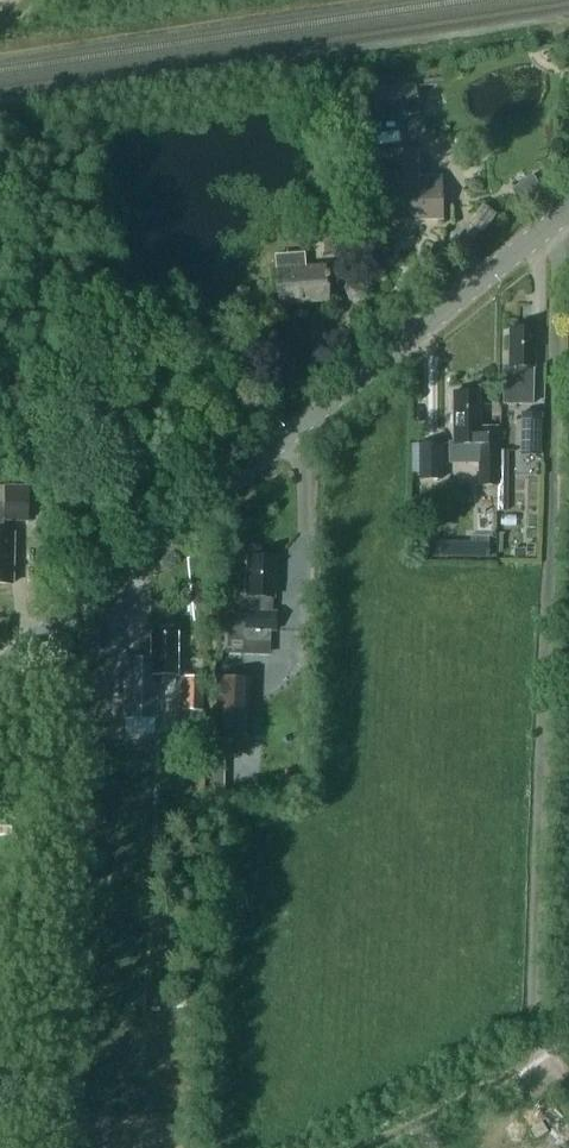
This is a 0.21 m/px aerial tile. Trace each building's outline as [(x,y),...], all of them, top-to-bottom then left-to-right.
[(415,87),(374,92),(377,116),(418,111),(415,87)] [(368,146),(369,173),(386,173),(385,151),(385,146),(368,146)] [(383,185),(384,219),(442,218),(441,177),(417,177),(416,150),(385,151),(386,173),(386,185),(383,185)] [(532,175),(519,184),(527,196),(540,187),(532,175)] [(327,209),(342,208),(341,195),(326,197),(327,209)] [(349,252),(346,213),(321,215),(323,254),(349,252)] [(330,281),(326,282),(324,267),(305,268),(304,253),(276,255),(277,267),(276,267),(279,303),(327,299),(327,294),(331,294),(330,281)] [(534,366),(535,328),(510,328),(509,365),(504,365),(504,403),(533,404),(534,366)] [(454,391),(454,442),(454,462),(478,462),(479,485),(498,485),(498,426),(478,426),(478,391),(454,391)] [(521,413),(521,443),(541,443),(541,413),(526,413),(521,413)] [(420,480),(441,479),(441,443),(419,443),(420,480)] [(500,481),(515,481),(516,452),(500,451),(500,481)] [(11,584),(13,534),(3,533),(4,519),(28,520),(29,487),(0,486),(0,583),(11,584)] [(501,527),(513,527),(513,513),(501,513),(501,527)] [(470,555),(489,556),(489,541),(470,541),(470,555)] [(271,638),(271,630),(276,630),(276,611),(272,611),(272,597),(274,597),(275,556),(248,555),(247,579),(245,582),(245,589),(247,592),(247,594),(240,594),(239,611),(229,611),(228,635),(247,635),(247,637),(271,638)] [(151,633),(151,657),(125,657),(124,718),(156,719),(156,683),(151,683),(151,676),(177,676),(177,633),(151,633)] [(214,741),(250,742),(252,677),(216,676),(214,741)] [(181,711),(181,730),(201,730),(202,710),(204,678),(183,677),(181,711)] [(79,744),(79,760),(104,759),(103,743),(79,744)] [(24,881),(23,862),(11,862),(12,881),(24,881)]
